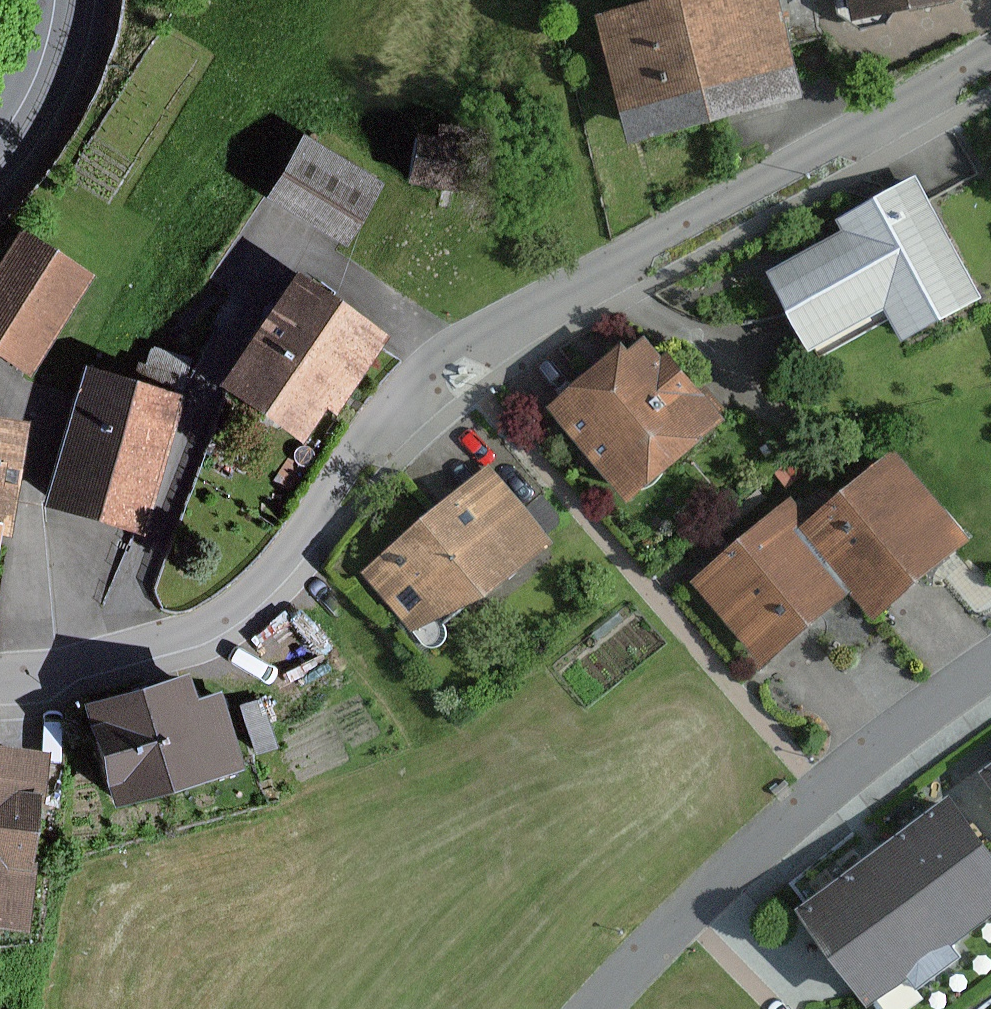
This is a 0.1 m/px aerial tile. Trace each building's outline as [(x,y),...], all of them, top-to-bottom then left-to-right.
[(595,16),(631,146),(807,98),(781,0),(654,0),(595,16)] [(851,24),(974,0),(847,0),(851,24)] [(433,138),(409,133),(400,183),(454,193),(465,130),(436,125),(433,138)] [(379,183),(298,135),(260,198),(341,247),(379,183)] [(984,299),(916,177),(836,220),(842,232),(767,273),(810,352),(885,311),(902,344),(984,299)] [(89,275),(15,229),(0,253),(0,360),(25,376),(89,275)] [(383,336),(284,271),(208,385),(295,443),(318,409),(329,417),(383,336)] [(629,349),(623,341),(545,407),(626,504),(728,420),(670,350),(663,355),(646,335),(629,349)] [(138,384),(76,367),(36,507),(141,537),(192,359),(149,347),(138,384)] [(4,521),(20,420),(0,417),(0,520),(4,521)] [(894,448),(810,519),(863,583),(887,611),(972,540),(894,448)] [(487,464),(361,572),(413,632),(487,598),(555,540),(550,534),(564,521),(542,495),(526,508),(487,464)] [(863,583),(810,519),(791,497),(691,580),(763,666),(863,583)] [(240,770),(218,692),(189,700),(182,674),(72,705),(102,810),(240,770)] [(260,700),(237,706),(249,753),(273,747),(260,700)] [(40,752),(0,747),(0,932),(17,934),(40,752)] [(980,770),(990,785),(990,762),(980,770)] [(948,796),(796,910),(871,1008),(909,981),(916,990),(961,957),(954,947),(990,919),(990,854),(948,796)]
